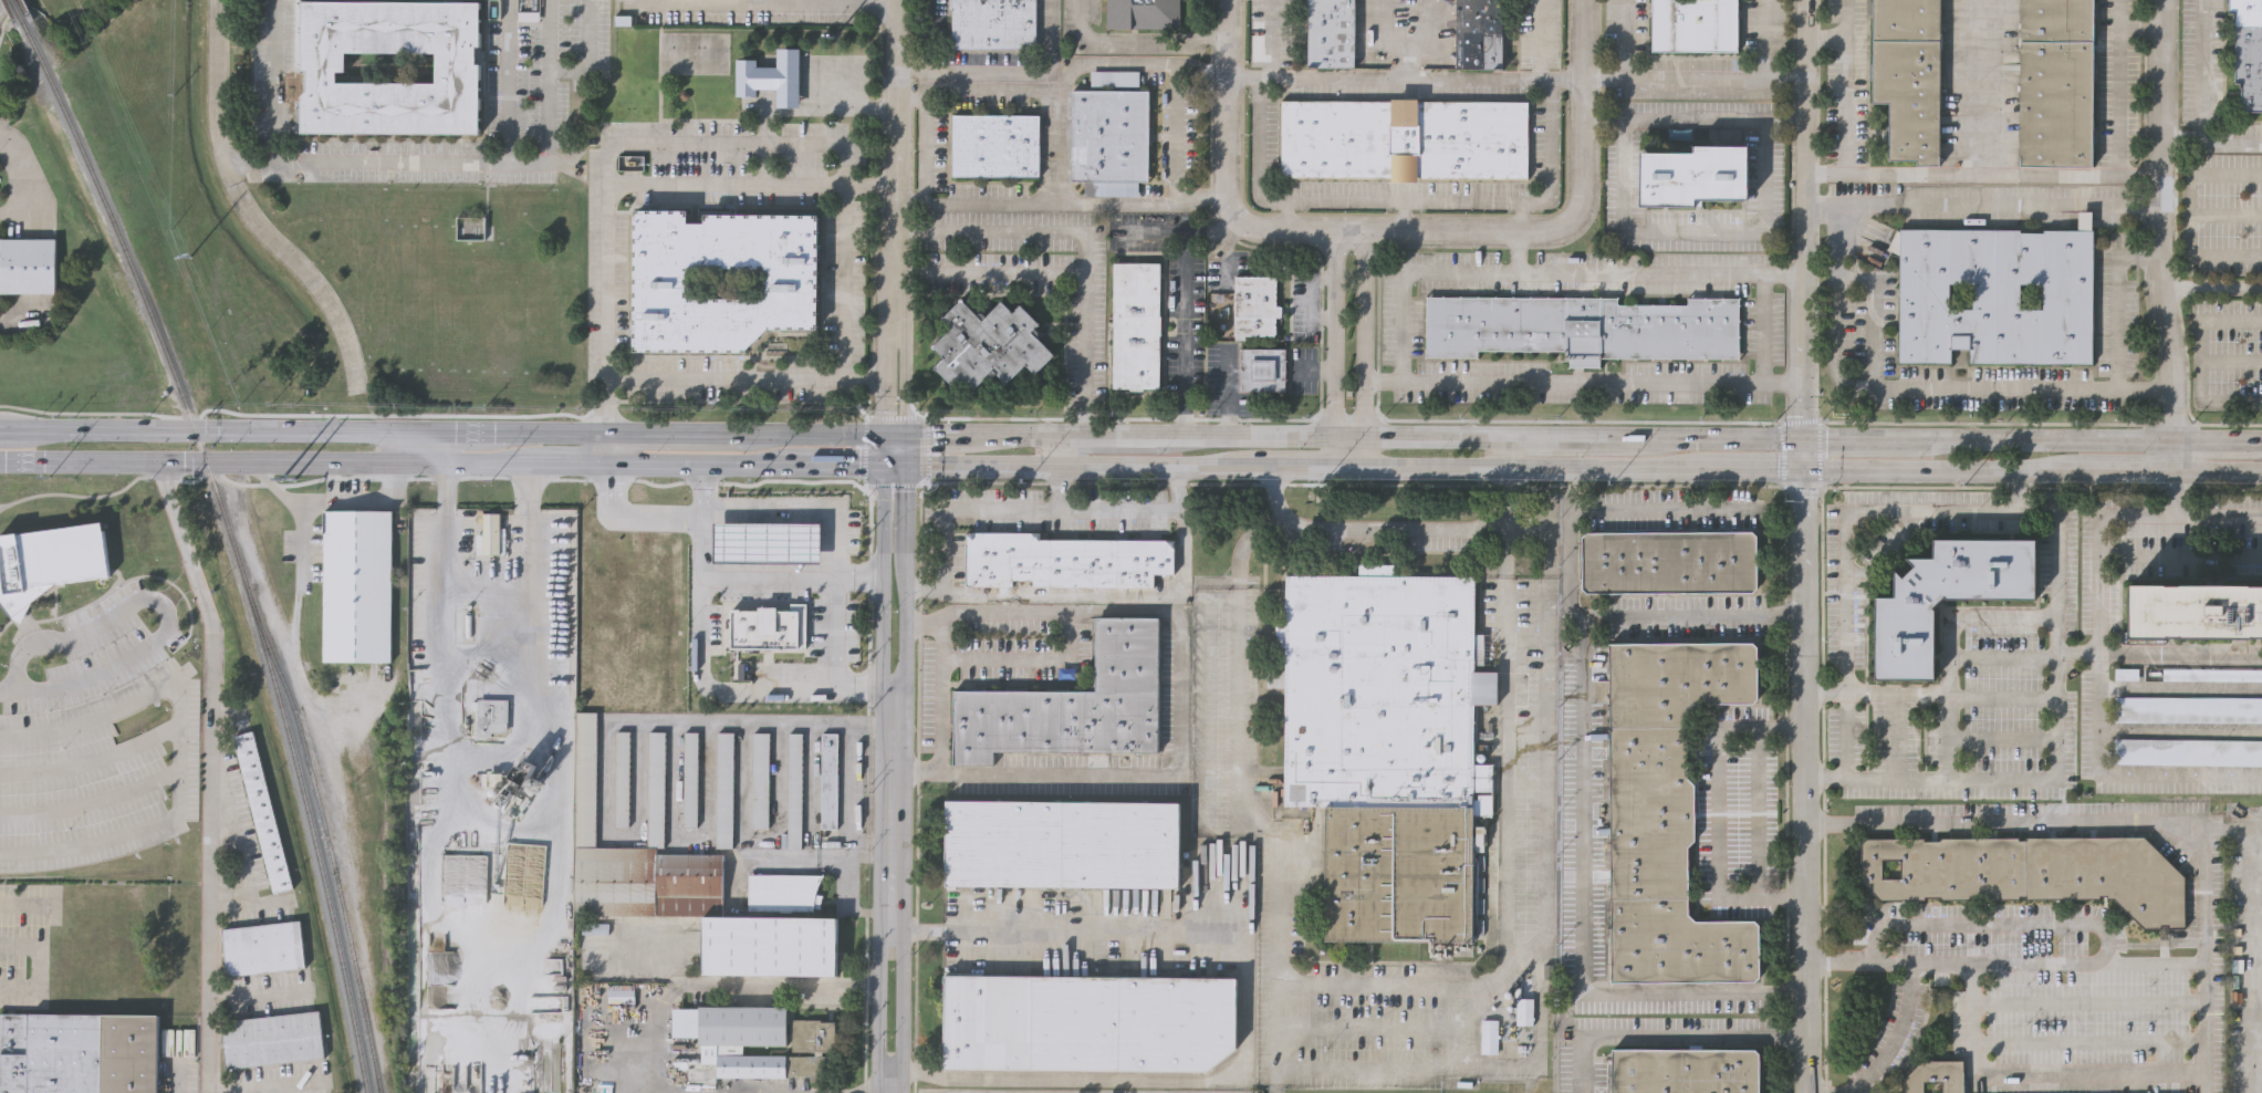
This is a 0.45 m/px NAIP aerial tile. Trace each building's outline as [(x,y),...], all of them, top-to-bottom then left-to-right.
[(950,8),(950,0),(1036,0),(1035,48),(952,46),(952,8),(950,8)] [(1107,25),(1108,0),(1181,0),(1180,27),(1107,25)] [(1309,65),(1309,0),(1357,0),(1357,66),(1309,65)] [(1453,65),(1454,0),(1503,0),(1502,65),(1453,65)] [(1653,49),(1653,0),(1737,0),(1737,50),(1653,49)] [(1873,102),(1873,0),(1940,0),(1939,165),(1917,165),(1917,159),(1889,159),(1889,102),(1873,102)] [(2021,165),(2022,0),(2095,0),(2094,165),(2021,165)] [(2229,10),(2229,0),(2261,0),(2261,110),(2241,110),(2241,80),(2234,80),(2234,10),(2229,10)] [(477,48),(476,66),(480,66),(480,135),(302,135),(302,100),(306,94),(306,72),(302,72),(303,3),(480,4),(480,48),(477,48)] [(736,59),(757,58),(757,65),(776,65),(776,48),(800,48),(800,105),(775,105),(775,87),(755,87),(755,94),(734,95),(736,59)] [(1091,69),(1137,70),(1137,90),(1148,90),(1148,179),(1071,178),(1072,89),(1091,89),(1091,69)] [(1418,95),(1418,98),(1528,100),(1528,175),(1418,175),(1418,181),(1391,181),(1391,176),(1282,175),(1283,97),(1391,98),(1391,95),(1418,95)] [(1039,176),(952,175),(952,115),(1040,115),(1039,176)] [(1639,205),(1639,153),(1692,153),(1692,144),(1747,144),(1745,199),(1693,199),(1693,205),(1639,205)] [(634,211),(688,211),(688,223),(705,223),(705,215),(819,216),(817,330),(768,329),(748,350),(748,353),(634,352),(634,211)] [(457,215),(484,215),(484,237),(457,237),(457,215)] [(1899,229),(2020,230),(2020,232),(2043,232),(2043,230),(2093,230),(2092,363),(1970,363),(1970,348),(1950,348),(1950,363),(1899,362),(1899,229)] [(53,293),(0,293),(0,239),(54,239),(53,293)] [(1161,261),(1160,386),(1114,385),(1115,260),(1161,261)] [(1236,274),(1276,274),(1276,303),(1283,303),(1283,315),(1276,315),(1276,331),(1234,330),(1236,274)] [(1735,298),(1735,357),(1597,356),(1597,366),(1565,366),(1565,356),(1562,356),(1562,350),(1474,348),(1474,356),(1422,355),(1424,295),(1615,296),(1615,303),(1685,304),(1685,296),(1735,298)] [(931,346),(950,327),(941,318),(960,299),(977,315),(981,313),(984,316),(999,301),(1011,313),(1019,304),(1039,324),(1033,329),(1036,331),(1034,336),(1052,354),(1033,374),(1022,364),(1004,382),(996,373),(991,376),(987,375),(973,388),(961,376),(952,385),(934,367),(942,357),(931,346)] [(1288,346),(1288,388),(1241,388),(1241,346),(1288,346)] [(390,659),(323,658),(325,508),(393,509),(390,659)] [(499,514),(498,554),(483,554),(483,546),(476,546),(476,535),(482,535),(483,514),(499,514)] [(10,618),(0,605),(0,575),(1,574),(0,567),(0,536),(102,522),(110,576),(55,583),(10,618)] [(713,522),(821,522),(821,563),(713,563),(713,522)] [(1584,532),(1750,531),(1755,535),(1755,587),(1751,592),(1585,593),(1581,589),(1580,537),(1584,532)] [(1171,541),(1171,574),(1151,574),(1150,589),(1030,587),(1030,580),(1010,580),(1010,586),(962,586),(963,532),(1038,532),(1036,539),(1171,541)] [(1935,612),(1933,680),(1876,680),(1876,598),(1894,598),(1894,571),(1903,580),(1914,568),(1906,559),(1933,559),(1933,540),(2034,540),(2034,601),(1946,600),(1942,597),(1931,608),(1935,612)] [(1393,563),(1393,574),(1473,574),(1472,763),(1492,763),(1492,814),(1474,814),(1474,940),(1325,940),(1326,806),(1324,806),(1324,805),(1283,805),(1283,647),(1274,647),(1274,621),(1284,621),(1284,574),(1357,574),(1357,563),(1393,563)] [(2125,587),(2261,587),(2261,642),(2125,642),(2125,587)] [(731,647),(732,611),(799,611),(798,648),(731,647)] [(993,764),(953,764),(955,690),(1095,691),(1096,616),(1159,616),(1158,753),(994,751),(993,764)] [(1607,643),(1750,642),(1755,647),(1755,698),(1751,702),(1691,704),(1685,710),(1686,779),(1691,784),(1692,840),(1686,846),(1686,914),(1693,922),(1752,920),(1757,925),(1758,977),(1753,981),(1610,981),(1608,701),(1595,701),(1594,680),(1607,680),(1607,643)] [(2115,670),(2261,670),(2261,681),(2115,681),(2115,670)] [(2115,697),(2261,697),(2261,722),(2115,721),(2115,697)] [(505,721),(507,721),(507,732),(491,732),(491,737),(478,737),(478,699),(505,699),(505,721)] [(723,915),(577,914),(578,714),(596,714),(595,847),(656,849),(656,855),(725,855),(723,915)] [(630,730),(629,824),(615,824),(617,730),(630,730)] [(666,730),(665,845),(649,845),(650,730),(666,730)] [(698,730),(697,824),(685,824),(686,730),(698,730)] [(771,731),(769,825),(753,825),(754,730),(771,731)] [(273,892),(232,737),(251,731),(292,886),(273,892)] [(734,731),(734,845),(718,845),(719,731),(734,731)] [(803,845),(792,845),(791,732),(802,732),(803,845)] [(835,826),(820,825),(823,732),(838,732),(835,826)] [(2113,739),(2261,740),(2261,764),(2113,764),(2113,739)] [(519,820),(497,805),(500,799),(502,800),(507,791),(513,793),(515,788),(514,785),(520,775),(527,779),(531,770),(539,774),(528,795),(531,799),(519,820)] [(1180,802),(1179,887),(947,885),(947,800),(1180,802)] [(571,830),(562,830),(562,849),(571,849),(571,830)] [(2143,835),(2182,876),(2182,928),(2167,928),(2167,925),(2159,925),(2159,927),(2143,927),(2113,897),(2106,897),(2106,895),(2097,895),(2097,897),(2025,898),(2025,895),(2018,895),(2018,898),(1942,898),(1938,896),(1924,896),(1924,899),(1879,899),(1859,878),(1858,837),(1922,837),(1922,841),(1938,841),(1941,837),(2016,836),(2016,840),(2024,840),(2024,836),(2143,835)] [(824,877),(815,896),(823,897),(821,910),(814,909),(813,912),(751,910),(750,877),(824,877)] [(702,917),(836,919),(835,975),(702,972),(702,917)] [(301,918),(306,965),(229,974),(223,927),(301,918)] [(1238,976),(1237,1045),(1208,1069),(946,1065),(947,972),(1238,976)] [(1518,997),(1534,997),(1534,1023),(1518,1023),(1518,997)] [(786,1007),(785,1045),(744,1044),(744,1054),(822,1055),(822,1082),(810,1082),(811,1075),(718,1074),(718,1086),(689,1086),(690,1063),(702,1063),(702,1043),(700,1043),(700,1037),(673,1035),(674,1007),(701,1008),(701,1006),(786,1007)] [(320,1009),(325,1054),(229,1065),(223,1020),(320,1009)] [(158,1013),(158,1092),(0,1092),(0,1085),(0,1072),(0,1021),(1,1021),(1,1012),(158,1013)] [(792,1050),(793,1019),(836,1020),(835,1051),(792,1050)] [(1498,1019),(1498,1052),(1481,1052),(1481,1019),(1498,1019)] [(1761,1052),(1761,1092),(1614,1092),(1614,1047),(1757,1048),(1761,1052)] [(1963,1060),(1963,1092),(1941,1092),(1941,1082),(1924,1083),(1924,1092),(1903,1092),(1903,1082),(1922,1060),(1963,1060)]
